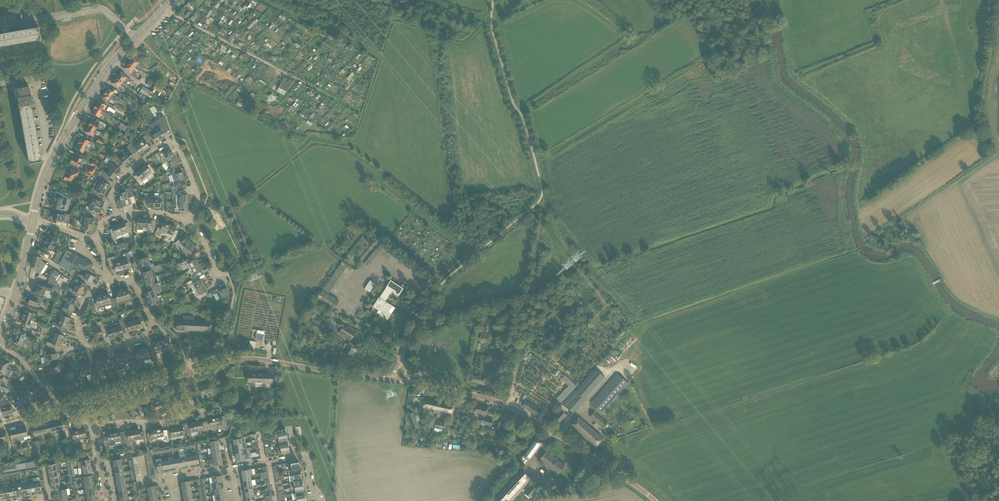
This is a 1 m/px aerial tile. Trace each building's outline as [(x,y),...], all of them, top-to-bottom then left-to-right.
[(41,40),(39,29),(0,35),(0,47),(41,40)] [(133,57),(130,61),(136,66),(140,69),(142,68),(144,66),(133,57)] [(130,61),(127,65),(137,73),(139,71),(140,69),(136,66),(130,61)] [(137,73),(127,65),(124,68),(128,71),(134,77),(137,73)] [(121,72),(118,76),(123,81),(127,83),(128,81),(129,82),(131,80),(121,72)] [(118,76),(115,80),(120,84),(122,83),(126,86),(129,89),(131,87),(130,86),(128,84),(127,83),(123,81),(118,76)] [(115,80),(112,84),(113,85),(115,87),(115,86),(121,92),(125,88),(123,86),(120,84),(115,80)] [(279,88),(277,91),(284,95),(286,91),(287,92),(293,82),(291,81),(289,84),(282,81),(279,88)] [(155,85),(151,91),(161,97),(164,91),(155,85)] [(40,161),(30,106),(30,101),(31,101),(30,96),(30,95),(29,86),(16,89),(29,163),(42,161),(40,161)] [(140,92),(148,96),(149,94),(151,91),(144,87),(143,86),(140,92)] [(108,88),(105,92),(117,100),(118,97),(113,95),(115,92),(113,91),(108,88)] [(105,92),(102,97),(103,97),(109,101),(110,101),(111,99),(115,101),(116,102),(118,103),(120,101),(117,100),(105,92)] [(126,95),(135,101),(137,97),(128,92),(126,95)] [(99,102),(106,106),(109,101),(103,97),(99,102)] [(99,101),(95,107),(107,114),(112,117),(114,114),(107,109),(108,107),(106,106),(99,102),(99,101)] [(113,107),(123,112),(125,109),(116,103),(113,107)] [(107,114),(95,107),(92,112),(99,117),(100,116),(102,118),(103,115),(106,117),(111,120),(112,118),(112,117),(107,114)] [(141,111),(135,120),(136,122),(139,121),(138,119),(139,119),(144,116),(142,114),(141,112),(141,111)] [(127,116),(124,122),(128,124),(130,126),(133,120),(128,116),(127,116)] [(159,120),(150,125),(154,130),(155,132),(160,140),(165,137),(163,134),(162,132),(165,130),(168,128),(163,116),(158,119),(159,120)] [(88,125),(88,126),(95,130),(96,130),(98,126),(101,128),(103,129),(106,124),(105,124),(100,121),(99,124),(96,122),(92,120),(90,123),(89,123),(88,125)] [(118,127),(125,132),(128,128),(120,123),(118,127)] [(88,126),(85,131),(89,134),(92,136),(94,133),(97,135),(99,132),(96,130),(95,130),(88,126)] [(144,132),(145,135),(149,140),(152,138),(155,143),(158,142),(159,142),(159,141),(160,140),(155,132),(154,130),(151,132),(149,129),(144,132)] [(140,139),(137,141),(139,143),(145,151),(149,147),(147,144),(146,142),(149,140),(145,135),(140,139)] [(80,139),(78,143),(79,143),(90,149),(92,145),(93,143),(85,139),(82,137),(81,139),(80,139)] [(130,143),(128,145),(129,146),(130,147),(133,151),(136,149),(137,151),(140,154),(145,151),(139,143),(137,141),(137,140),(132,144),(131,142),(131,143),(130,143)] [(90,149),(79,143),(77,146),(77,145),(76,147),(76,148),(76,149),(79,150),(79,151),(83,153),(85,150),(89,152),(90,149)] [(126,153),(124,155),(130,162),(134,158),(132,155),(130,154),(133,151),(130,147),(129,146),(124,151),(126,153)] [(163,159),(165,163),(174,157),(171,152),(172,152),(171,151),(165,155),(162,150),(157,153),(161,160),(163,159)] [(119,155),(114,160),(119,164),(121,162),(125,166),(127,165),(128,164),(130,162),(124,155),(121,157),(119,155)] [(75,165),(75,164),(82,167),(83,164),(81,163),(82,161),(85,163),(86,161),(75,156),(77,157),(76,158),(73,157),(72,159),(71,159),(71,161),(71,162),(75,164),(74,165),(75,165)] [(167,170),(168,173),(174,170),(179,168),(177,164),(178,163),(178,162),(178,163),(174,157),(165,163),(168,169),(167,170)] [(114,165),(110,169),(117,175),(119,173),(120,172),(121,171),(116,167),(119,164),(114,160),(112,163),(114,165)] [(90,169),(88,173),(93,174),(100,165),(92,161),(90,165),(93,166),(91,169),(90,169)] [(145,165),(140,169),(147,178),(152,174),(154,175),(156,173),(152,168),(150,170),(145,165)] [(64,178),(64,179),(65,180),(64,181),(67,182),(68,181),(72,182),(74,177),(75,176),(77,177),(79,172),(79,171),(78,171),(78,172),(76,171),(71,169),(71,168),(70,169),(69,172),(67,171),(66,175),(66,174),(65,175),(65,176),(64,178)] [(170,182),(173,182),(184,178),(182,172),(180,172),(179,168),(174,170),(168,173),(169,176),(168,176),(170,182)] [(106,170),(101,175),(106,179),(109,176),(113,180),(117,175),(110,169),(108,172),(106,170)] [(147,178),(140,169),(135,173),(136,175),(140,179),(137,181),(141,186),(144,183),(142,182),(147,178)] [(97,181),(95,183),(107,190),(108,188),(109,188),(109,187),(110,185),(105,182),(106,179),(101,175),(99,173),(98,175),(100,177),(98,182),(97,181)] [(174,186),(171,187),(172,192),(174,192),(180,191),(179,187),(184,185),(186,185),(186,184),(186,185),(184,178),(173,182),(174,186)] [(95,183),(91,193),(97,196),(97,195),(99,193),(104,195),(107,190),(95,183)] [(129,187),(120,190),(121,192),(122,192),(122,193),(121,193),(118,194),(120,200),(131,197),(133,197),(135,196),(129,187)] [(52,207),(65,211),(68,198),(56,191),(55,192),(56,192),(55,197),(54,197),(54,199),(54,198),(54,199),(54,201),(53,201),(52,207)] [(176,195),(176,202),(187,201),(187,195),(188,195),(180,195),(180,191),(174,192),(174,195),(176,195)] [(92,201),(91,204),(99,207),(100,204),(101,204),(101,203),(101,201),(96,199),(97,196),(91,193),(89,200),(92,201)] [(148,207),(154,207),(154,196),(148,196),(148,194),(144,194),(144,200),(148,200),(148,205),(148,207)] [(154,196),(154,207),(161,207),(161,205),(161,204),(162,204),(162,205),(164,205),(164,194),(161,194),(161,196),(159,196),(159,194),(154,194),(154,196)] [(131,197),(120,200),(122,207),(126,206),(126,207),(127,212),(133,210),(137,209),(135,203),(133,203),(131,197)] [(187,201),(176,202),(176,208),(174,208),(174,212),(181,211),(181,208),(186,208),(188,208),(187,208),(187,201)] [(79,211),(84,212),(90,214),(90,213),(91,210),(97,212),(99,207),(91,204),(89,207),(86,206),(86,208),(81,206),(79,211)] [(70,215),(62,213),(57,212),(57,214),(54,213),(53,219),(61,221),(60,222),(68,224),(68,223),(69,217),(70,215)] [(85,222),(84,223),(93,224),(94,222),(95,222),(95,221),(94,220),(95,218),(89,217),(90,214),(84,212),(83,216),(82,216),(80,222),(85,222)] [(137,230),(144,230),(144,219),(138,219),(138,218),(137,218),(137,220),(137,225),(134,225),(134,232),(137,232),(137,230)] [(144,219),(144,230),(148,230),(148,234),(154,234),(154,226),(151,226),(151,221),(151,219),(144,219)] [(124,222),(118,224),(122,235),(128,232),(129,234),(132,233),(130,227),(127,228),(125,223),(124,222)] [(156,232),(155,234),(159,236),(160,236),(161,233),(165,235),(167,232),(170,225),(164,223),(164,222),(163,224),(161,229),(158,227),(156,232)] [(122,235),(118,224),(112,227),(112,228),(115,233),(111,235),(114,240),(117,239),(116,237),(122,235)] [(165,235),(164,237),(169,239),(171,240),(174,241),(174,240),(176,236),(173,234),(175,230),(176,228),(170,225),(167,232),(165,235)] [(44,245),(52,250),(53,247),(54,248),(56,244),(58,239),(56,237),(56,236),(55,235),(54,235),(53,235),(51,234),(48,239),(47,239),(45,242),(46,243),(44,245)] [(178,244),(183,249),(191,242),(187,237),(186,238),(182,241),(179,239),(175,243),(177,246),(178,244)] [(191,242),(183,249),(187,254),(185,256),(188,258),(192,254),(190,252),(194,248),(196,247),(195,247),(191,242)] [(38,250),(37,252),(50,259),(51,257),(49,256),(50,253),(46,251),(47,251),(44,250),(40,247),(39,248),(38,248),(37,250),(38,250)] [(65,254),(62,258),(74,265),(89,273),(93,265),(67,250),(65,254)] [(123,257),(119,258),(123,270),(130,268),(129,264),(127,260),(130,259),(128,252),(125,253),(123,254),(123,257)] [(31,269),(32,269),(40,274),(46,264),(40,261),(41,258),(34,256),(34,255),(31,267),(32,267),(31,269)] [(115,256),(107,258),(109,265),(114,264),(116,272),(123,270),(119,258),(115,259),(115,256)] [(147,268),(149,268),(154,266),(153,263),(150,264),(148,257),(137,261),(139,267),(146,265),(147,268)] [(55,258),(53,261),(59,265),(58,265),(71,272),(72,270),(74,265),(62,258),(60,261),(55,258)] [(182,263),(180,264),(183,268),(187,266),(189,270),(198,265),(195,259),(196,259),(194,260),(189,262),(188,259),(187,260),(183,262),(182,263)] [(342,262),(338,267),(322,291),(322,290),(316,299),(333,310),(339,301),(328,294),(347,265),(342,262)] [(142,272),(144,279),(156,276),(154,269),(157,269),(157,270),(161,270),(159,265),(154,266),(149,268),(150,270),(142,272)] [(190,277),(192,280),(193,280),(198,277),(196,274),(202,270),(198,265),(189,270),(192,276),(190,277)] [(52,270),(47,278),(55,283),(61,286),(63,288),(68,279),(61,275),(61,274),(53,269),(52,270)] [(82,274),(81,276),(83,277),(86,278),(86,279),(87,279),(92,282),(95,277),(90,274),(87,272),(85,275),(82,274)] [(148,285),(149,288),(159,285),(161,285),(160,282),(158,282),(156,276),(144,279),(146,286),(148,285)] [(75,281),(73,284),(75,285),(76,285),(84,290),(87,285),(84,283),(80,282),(76,279),(75,281)] [(192,287),(194,290),(203,285),(200,279),(201,279),(200,279),(194,282),(193,280),(192,280),(187,283),(190,288),(192,287)] [(364,289),(369,292),(375,284),(370,280),(364,289)] [(384,317),(385,318),(387,319),(390,315),(387,313),(392,306),(385,301),(392,290),(398,295),(398,296),(403,289),(390,280),(390,281),(379,297),(379,298),(379,297),(373,307),(378,310),(380,307),(384,309),(380,315),(384,317)] [(33,289),(32,291),(33,291),(33,292),(37,294),(40,295),(43,289),(56,293),(55,297),(57,297),(58,294),(61,286),(55,283),(54,286),(45,283),(40,281),(38,287),(35,286),(34,289),(33,289)] [(67,287),(66,289),(73,294),(75,294),(76,292),(81,295),(84,290),(76,285),(74,288),(71,287),(70,289),(67,287)] [(150,291),(144,293),(146,300),(157,296),(156,293),(161,291),(159,285),(149,288),(150,291)] [(203,285),(194,290),(196,294),(194,295),(197,300),(202,297),(201,294),(205,291),(207,291),(207,290),(203,285)] [(215,294),(217,293),(220,299),(230,293),(229,293),(226,288),(227,287),(225,288),(220,291),(219,288),(213,291),(210,293),(212,296),(213,295),(215,294)] [(128,289),(121,291),(125,303),(130,301),(131,301),(132,304),(135,303),(133,296),(130,297),(128,289)] [(117,300),(114,301),(115,307),(116,308),(119,307),(118,305),(125,303),(121,291),(115,293),(117,300)] [(64,302),(66,303),(75,306),(77,300),(73,299),(74,296),(68,292),(66,296),(65,296),(64,297),(63,298),(63,299),(64,301),(64,302)] [(108,293),(101,295),(105,307),(111,305),(112,308),(115,307),(114,301),(113,300),(110,301),(108,293)] [(28,304),(33,306),(37,307),(38,304),(41,305),(42,302),(44,303),(46,299),(36,295),(36,296),(37,296),(36,299),(31,297),(28,304)] [(105,307),(101,295),(95,297),(97,304),(94,305),(96,312),(99,311),(98,309),(105,307)] [(157,296),(146,300),(147,306),(151,305),(152,308),(156,307),(163,305),(162,302),(159,303),(157,296)] [(62,307),(61,311),(68,313),(69,310),(73,311),(75,306),(66,303),(64,308),(62,307)] [(37,314),(49,319),(50,315),(38,310),(37,314)] [(59,310),(57,316),(61,317),(59,320),(69,324),(71,318),(67,317),(68,313),(61,311),(59,310)] [(555,310),(540,324),(543,327),(558,313),(555,310)] [(25,311),(23,317),(31,320),(35,321),(36,319),(32,318),(33,314),(25,311)] [(139,316),(132,318),(135,330),(142,328),(140,320),(143,319),(141,313),(138,313),(139,316)] [(175,329),(211,331),(212,321),(194,320),(194,316),(183,316),(183,320),(176,320),(175,329)] [(23,317),(21,323),(26,324),(35,328),(36,325),(40,326),(38,322),(35,321),(31,320),(23,317)] [(122,319),(123,325),(126,324),(128,332),(135,330),(132,318),(126,320),(125,317),(122,318),(122,319)] [(485,318),(481,335),(488,337),(492,320),(485,318)] [(120,323),(113,325),(116,337),(123,335),(121,327),(124,326),(123,325),(122,319),(119,320),(120,323)] [(51,327),(53,328),(61,331),(62,328),(67,329),(69,324),(59,320),(58,323),(55,322),(52,323),(51,327)] [(97,325),(93,326),(96,338),(103,336),(102,334),(101,329),(104,328),(103,325),(102,321),(96,322),(97,325)] [(103,325),(104,328),(105,332),(107,331),(110,339),(116,337),(113,325),(107,327),(106,324),(103,325)] [(339,333),(351,339),(355,332),(344,325),(339,333)] [(42,327),(40,333),(32,330),(31,334),(41,340),(46,328),(42,327)] [(54,335),(53,338),(62,341),(64,336),(60,334),(61,331),(53,328),(51,334),(54,335)] [(18,330),(16,336),(29,341),(30,338),(25,336),(26,333),(18,330)] [(296,343),(303,347),(308,336),(302,332),(296,343)] [(29,341),(16,336),(14,343),(21,345),(22,342),(28,344),(27,346),(33,348),(31,342),(29,341)] [(62,341),(53,338),(51,343),(46,342),(45,345),(55,349),(56,345),(60,347),(62,341)] [(166,339),(159,341),(162,352),(169,350),(169,353),(173,352),(171,345),(168,346),(166,339)] [(546,339),(542,344),(545,347),(550,342),(546,339)] [(152,351),(152,354),(153,358),(156,357),(156,354),(162,352),(159,341),(152,342),(154,350),(152,351)] [(339,359),(336,364),(344,368),(355,350),(354,350),(356,346),(352,344),(350,342),(348,345),(346,348),(346,349),(343,348),(337,357),(339,359)] [(147,347),(141,349),(144,361),(150,359),(151,361),(154,361),(153,358),(152,354),(149,355),(147,347)] [(136,358),(133,359),(135,366),(138,365),(137,362),(144,361),(141,349),(134,351),(136,358)] [(530,363),(533,352),(526,349),(522,361),(530,363)] [(43,351),(44,357),(45,363),(51,362),(51,360),(57,359),(57,353),(52,354),(52,350),(43,351)] [(129,355),(128,351),(121,353),(124,364),(128,363),(129,367),(130,367),(135,366),(133,359),(132,355),(129,355)] [(36,352),(29,358),(32,361),(39,355),(36,353),(36,352)] [(116,362),(113,363),(115,368),(116,371),(119,370),(118,369),(125,367),(124,364),(121,353),(114,355),(116,362)] [(108,355),(101,357),(104,369),(111,367),(112,369),(115,368),(113,362),(110,362),(108,355)] [(97,366),(94,367),(96,374),(99,373),(98,370),(104,369),(101,357),(95,358),(97,366)] [(1,360),(0,363),(0,366),(12,371),(14,371),(15,373),(17,376),(20,373),(17,369),(13,367),(13,368),(8,366),(9,363),(1,360)] [(49,368),(48,370),(53,374),(55,371),(58,374),(61,370),(64,367),(59,363),(56,367),(53,365),(49,368)] [(89,364),(83,365),(86,376),(87,376),(88,380),(92,379),(92,380),(97,379),(96,375),(96,374),(94,367),(90,368),(90,365),(89,364)] [(81,377),(86,376),(83,365),(78,367),(79,371),(75,372),(77,379),(81,378),(81,377)] [(2,373),(5,374),(4,375),(7,376),(9,377),(10,373),(11,374),(11,373),(12,371),(0,366),(0,373),(2,373)] [(64,373),(64,378),(64,383),(71,383),(70,378),(74,378),(74,368),(68,368),(68,373),(64,373)] [(595,369),(574,390),(584,399),(604,377),(595,369)] [(262,381),(262,374),(247,373),(247,382),(249,382),(249,386),(256,386),(256,383),(260,383),(260,381),(262,381)] [(617,373),(610,381),(622,392),(629,384),(617,373)] [(273,374),(262,374),(262,381),(260,381),(260,383),(273,383),(273,374)] [(473,374),(473,377),(471,381),(485,385),(487,377),(473,374)] [(622,392),(610,381),(591,404),(603,414),(622,392)] [(557,399),(561,402),(576,385),(572,382),(557,399)] [(210,393),(211,396),(214,395),(210,383),(200,387),(202,395),(210,393)] [(37,396),(34,399),(35,400),(40,406),(44,404),(45,404),(44,403),(49,399),(48,399),(39,387),(35,390),(39,395),(37,396)] [(22,398),(30,393),(28,390),(20,395),(22,398)] [(8,397),(5,393),(2,400),(6,406),(2,408),(3,412),(2,413),(3,415),(4,415),(4,416),(13,413),(13,412),(17,411),(11,401),(8,397)] [(20,395),(15,398),(11,401),(17,411),(18,412),(22,409),(24,407),(26,409),(32,407),(30,402),(30,401),(26,403),(25,402),(22,398),(20,395)] [(423,404),(422,407),(433,410),(433,413),(436,414),(439,402),(424,399),(423,404)] [(521,406),(538,417),(541,413),(542,411),(525,400),(521,406)] [(154,404),(150,405),(152,411),(155,410),(156,410),(157,416),(163,414),(166,413),(165,408),(165,407),(164,401),(159,402),(158,403),(158,402),(154,403),(154,404)] [(439,402),(436,414),(439,415),(440,411),(451,414),(453,405),(439,402)] [(480,423),(491,426),(493,420),(485,418),(488,408),(477,404),(475,412),(483,414),(480,423)] [(494,430),(500,432),(503,421),(504,419),(512,422),(515,415),(505,410),(501,420),(498,419),(494,430)] [(561,410),(554,418),(559,422),(560,423),(567,415),(564,412),(562,411),(561,410)] [(590,417),(603,428),(607,422),(595,412),(590,417)] [(418,427),(415,419),(412,413),(407,415),(413,430),(418,427)] [(221,416),(215,417),(217,429),(223,428),(223,429),(224,429),(224,430),(225,430),(226,430),(227,429),(228,429),(228,428),(228,427),(228,426),(227,425),(226,425),(225,418),(222,419),(221,416)] [(209,421),(205,422),(206,423),(207,430),(211,430),(217,429),(215,417),(209,418),(209,421)] [(575,422),(572,425),(596,447),(600,443),(603,439),(590,428),(589,427),(579,417),(575,422)] [(62,420),(46,423),(32,427),(33,430),(33,432),(34,436),(48,433),(49,435),(50,436),(52,437),(53,437),(56,437),(57,437),(59,437),(60,437),(60,436),(63,433),(64,432),(64,431),(64,430),(62,420)] [(436,420),(434,431),(442,433),(444,422),(436,420)] [(202,421),(195,422),(197,432),(207,430),(206,423),(202,424),(202,422),(202,421)] [(190,425),(186,426),(187,434),(197,432),(195,422),(189,423),(190,425)] [(181,426),(176,427),(178,437),(188,435),(187,434),(186,426),(182,426),(181,426)] [(26,427),(18,429),(19,436),(20,437),(20,440),(20,441),(24,440),(23,436),(28,435),(27,432),(26,427)] [(167,431),(166,430),(168,439),(178,437),(176,427),(170,428),(170,431),(167,431)] [(156,429),(158,439),(162,438),(162,440),(167,442),(168,442),(168,439),(166,430),(163,431),(162,428),(156,429)] [(18,429),(9,431),(10,436),(10,437),(11,439),(12,442),(20,440),(20,437),(19,436),(18,429)] [(85,429),(78,430),(80,440),(88,439),(86,431),(85,431),(85,429)] [(139,429),(133,431),(135,441),(144,439),(143,431),(140,432),(139,429)] [(148,441),(158,439),(156,429),(150,430),(150,433),(147,433),(148,441)] [(277,434),(274,434),(275,437),(277,437),(287,435),(286,429),(277,430),(276,430),(277,434)] [(80,440),(78,430),(72,431),(73,434),(71,434),(73,441),(80,440)] [(119,431),(113,432),(115,442),(124,440),(123,433),(120,434),(119,431)] [(127,433),(123,433),(124,440),(125,442),(125,444),(129,443),(130,441),(131,441),(135,441),(133,431),(130,431),(127,432),(127,433)] [(115,442),(113,432),(107,434),(107,436),(103,437),(104,447),(115,445),(115,442)] [(275,443),(279,442),(288,441),(287,435),(277,437),(275,437),(274,437),(275,443)] [(233,440),(234,445),(245,443),(244,436),(241,437),(241,438),(233,439),(233,440)] [(533,442),(523,455),(530,460),(540,447),(543,443),(536,438),(533,442)] [(32,442),(36,458),(43,456),(39,441),(32,442)] [(289,447),(280,448),(278,449),(278,451),(278,455),(282,455),(282,454),(290,453),(289,447)] [(546,451),(543,455),(540,460),(559,474),(565,465),(546,451)] [(4,473),(18,470),(16,464),(15,459),(1,462),(4,473)] [(80,461),(81,468),(91,466),(90,460),(80,461)] [(37,461),(26,462),(28,469),(38,467),(37,461)] [(299,462),(294,463),(294,462),(287,463),(288,467),(288,470),(291,470),(300,468),(299,462)] [(52,464),(47,465),(48,471),(59,470),(62,469),(61,463),(57,463),(52,464)] [(91,466),(81,468),(82,474),(92,472),(91,466)] [(291,470),(292,472),(289,472),(288,473),(289,476),(292,475),(301,474),(300,468),(291,470)] [(511,482),(500,493),(507,500),(508,500),(526,482),(530,478),(521,470),(511,482)] [(50,478),(51,484),(61,482),(60,476),(50,478)] [(212,477),(209,478),(210,484),(213,483),(222,482),(221,476),(212,477)] [(547,489),(554,480),(549,476),(542,485),(547,489)] [(45,487),(44,480),(40,480),(33,481),(35,492),(41,490),(41,487),(45,487)] [(290,482),(291,488),(303,486),(302,480),(293,481),(290,482)] [(532,485),(525,493),(526,494),(530,497),(531,498),(538,490),(532,485)] [(292,494),(295,493),(304,492),(303,486),(291,488),(292,494)] [(53,495),(53,497),(67,495),(66,489),(62,490),(57,490),(58,494),(53,495)]
